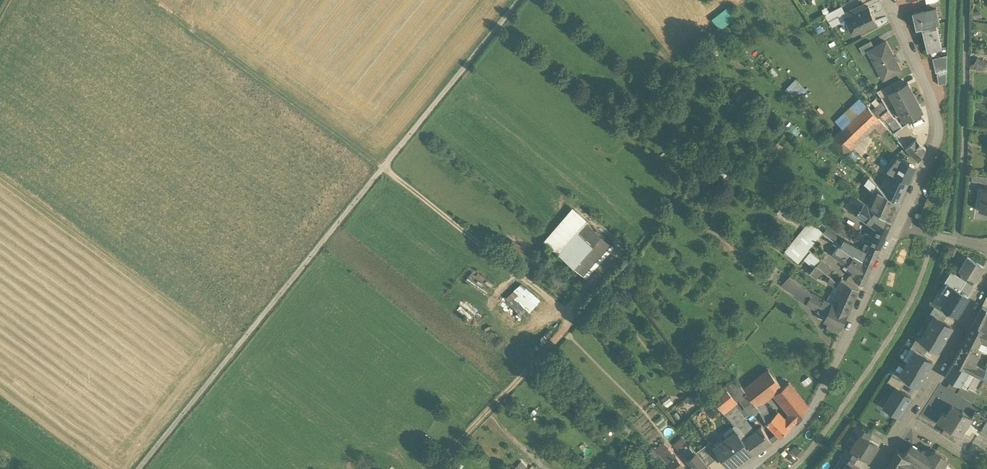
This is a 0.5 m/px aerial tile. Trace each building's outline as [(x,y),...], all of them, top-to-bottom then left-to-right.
[(927,8),(939,6),(938,0),(925,0),(927,8)] [(734,5),(714,18),(722,30),(742,17),(734,5)] [(864,5),(850,11),(856,24),(859,32),(876,24),(868,7),(866,8),(864,5)] [(841,6),(824,15),(832,27),(847,19),(841,6)] [(936,9),(913,14),(916,29),(922,27),(936,24),(940,23),(936,9)] [(856,24),(850,27),(853,34),(859,32),(856,24)] [(936,24),(922,27),(928,50),(942,47),(936,24)] [(871,42),(860,48),(863,55),(869,52),(868,51),(874,48),(871,42)] [(874,48),(868,51),(869,52),(883,80),(901,71),(885,42),(874,48)] [(947,56),(933,59),(935,73),(936,73),(939,86),(947,84),(947,56)] [(975,66),(984,72),(986,66),(986,64),(980,59),(975,66)] [(793,96),(803,87),(796,78),(786,87),(793,96)] [(892,92),(889,93),(889,94),(896,107),(915,97),(907,83),(892,92)] [(889,86),(878,92),(881,98),(889,94),(889,93),(892,92),(889,86)] [(915,97),(896,107),(904,120),(922,111),(915,97)] [(842,130),(831,140),(845,153),(873,125),(879,120),(878,119),(872,112),(860,99),(834,123),(842,130)] [(883,102),(872,112),(878,119),(881,116),(888,110),(883,102)] [(888,110),(881,116),(884,120),(884,119),(890,114),(888,110)] [(890,114),(884,119),(894,130),(896,128),(898,130),(901,127),(895,118),(894,119),(890,114)] [(887,128),(879,120),(873,125),(881,134),(887,128)] [(793,124),(787,131),(798,141),(804,134),(793,124)] [(896,132),(895,132),(907,146),(916,138),(918,137),(906,124),(901,127),(898,130),(896,132)] [(925,149),(916,138),(907,146),(905,148),(918,162),(925,149)] [(909,164),(897,158),(896,158),(897,159),(887,171),(894,175),(908,182),(913,169),(908,167),(909,164)] [(908,182),(894,175),(889,185),(885,193),(897,205),(908,182)] [(973,175),(971,182),(986,185),(986,178),(973,175)] [(701,176),(698,180),(712,191),(717,186),(710,180),(708,182),(701,176)] [(876,185),(867,205),(891,222),(898,206),(897,205),(885,193),(876,185)] [(942,197),(930,192),(928,198),(939,203),(942,197)] [(864,203),(854,197),(847,208),(857,215),(864,203)] [(939,203),(928,198),(925,206),(936,211),(939,203)] [(867,205),(864,203),(857,215),(878,226),(879,225),(888,229),(891,222),(867,205)] [(778,213),(787,219),(794,210),(785,204),(778,213)] [(614,245),(573,210),(545,242),(586,278),(614,245)] [(822,233),(809,222),(801,231),(785,252),(789,255),(799,263),(803,258),(809,251),(808,250),(822,233)] [(851,230),(839,222),(834,229),(847,237),(851,230)] [(780,223),(770,226),(773,235),(783,231),(780,223)] [(888,229),(879,225),(878,226),(873,238),(870,245),(879,248),(888,229)] [(828,228),(824,233),(833,241),(837,236),(828,228)] [(873,238),(866,235),(864,240),(863,242),(865,243),(870,245),(873,238)] [(762,240),(755,246),(761,253),(768,247),(762,240)] [(862,250),(844,241),(840,247),(847,252),(853,256),(862,264),(867,252),(862,250)] [(512,242),(505,253),(515,260),(522,250),(512,242)] [(867,252),(862,264),(870,268),(879,248),(870,245),(867,252)] [(840,247),(839,246),(833,255),(847,265),(853,256),(847,252),(840,247)] [(821,260),(809,251),(803,258),(814,267),(816,265),(817,266),(821,260)] [(862,264),(853,256),(847,265),(852,269),(854,270),(851,274),(851,275),(855,278),(862,264)] [(983,268),(967,258),(959,270),(963,273),(975,280),(983,268)] [(779,269),(772,264),(763,276),(770,281),(779,269)] [(855,278),(855,279),(863,284),(870,268),(862,264),(855,278)] [(814,267),(810,272),(815,277),(821,270),(817,266),(816,265),(814,267)] [(960,292),(966,282),(960,278),(951,272),(945,282),(947,283),(960,292)] [(975,280),(963,273),(960,278),(966,282),(972,285),(975,280)] [(801,285),(789,275),(782,284),(803,298),(808,290),(801,285)] [(566,279),(557,277),(555,284),(565,285),(566,279)] [(859,289),(841,278),(838,283),(830,277),(828,283),(834,286),(834,285),(841,289),(837,298),(841,300),(838,306),(838,307),(848,312),(859,289)] [(522,283),(506,298),(523,316),(539,301),(522,283)] [(960,292),(947,283),(941,292),(948,297),(942,306),(957,316),(968,297),(960,292)] [(803,298),(801,300),(806,303),(812,293),(808,290),(803,298)] [(832,303),(812,292),(812,293),(806,303),(826,315),(832,303)] [(838,306),(832,303),(826,315),(824,319),(829,322),(841,328),(848,312),(838,307),(838,306)] [(982,307),(973,324),(982,329),(986,319),(986,309),(982,307)] [(936,317),(943,322),(946,317),(935,309),(934,309),(930,313),(936,317)] [(928,328),(946,340),(953,328),(943,322),(936,317),(928,328)] [(841,328),(829,322),(826,329),(838,334),(841,328)] [(973,324),(962,346),(973,351),(974,351),(975,348),(980,339),(986,342),(986,331),(982,329),(973,324)] [(928,328),(920,340),(930,346),(938,352),(946,340),(928,328)] [(917,338),(914,343),(926,351),(930,346),(920,340),(917,338)] [(980,339),(975,348),(986,354),(986,342),(980,339)] [(916,352),(923,356),(926,351),(914,343),(911,348),(916,352)] [(973,351),(962,346),(953,362),(954,363),(969,371),(980,377),(984,371),(983,370),(979,368),(975,366),(974,362),(978,355),(976,352),(974,351),(973,351)] [(979,368),(986,354),(975,348),(974,351),(976,352),(978,355),(974,362),(975,366),(979,368)] [(909,363),(926,374),(933,363),(923,356),(916,352),(909,363)] [(909,363),(901,375),(908,379),(918,386),(926,374),(909,363)] [(969,371),(954,363),(945,377),(951,381),(961,386),(969,371)] [(768,370),(744,389),(746,392),(754,402),(758,407),(760,410),(766,422),(771,418),(763,404),(762,401),(781,386),(768,370)] [(895,371),(892,376),(904,384),(908,379),(901,375),(895,371)] [(896,388),(900,390),(904,384),(892,376),(888,382),(896,388)] [(735,378),(724,386),(735,400),(746,392),(744,389),(735,378)] [(808,406),(789,382),(774,394),(791,414),(796,421),(803,413),(808,406)] [(959,389),(950,383),(947,388),(957,394),(959,391),(959,389)] [(735,400),(724,386),(712,396),(723,410),(731,404),(735,400)] [(900,390),(896,388),(884,407),(899,416),(911,397),(900,390)] [(968,391),(966,389),(961,396),(972,402),(977,394),(969,389),(968,391)] [(670,398),(664,402),(668,407),(673,403),(670,398)] [(758,407),(754,402),(749,405),(754,414),(760,410),(758,407)] [(744,418),(731,404),(723,410),(734,426),(741,421),(744,418)] [(962,413),(952,407),(946,416),(942,414),(937,422),(946,427),(960,436),(969,423),(972,418),(971,417),(962,412),(962,413)] [(784,420),(777,412),(771,418),(766,422),(766,423),(779,437),(791,426),(796,421),(791,414),(784,420)] [(982,416),(975,412),(971,417),(972,418),(969,423),(975,427),(982,416)] [(974,428),(980,431),(986,421),(986,420),(982,416),(975,427),(974,428)] [(624,420),(616,428),(621,434),(630,425),(624,420)] [(734,426),(733,426),(737,431),(742,438),(750,431),(741,421),(734,426)] [(766,423),(761,427),(772,441),(779,437),(766,423)] [(871,433),(858,425),(852,435),(858,439),(860,435),(867,440),(871,433)] [(753,433),(743,440),(752,453),(754,454),(772,441),(761,427),(753,433)] [(960,436),(946,427),(942,433),(956,442),(960,436)] [(742,438),(737,431),(715,447),(714,447),(721,456),(730,468),(752,453),(743,440),(742,438)] [(753,433),(750,431),(742,438),(743,440),(753,433)] [(867,440),(860,435),(858,439),(852,448),(851,449),(860,454),(869,460),(878,447),(867,440)] [(673,444),(678,451),(687,444),(683,437),(673,444)] [(711,442),(696,453),(702,460),(707,466),(721,456),(714,447),(715,447),(711,442)] [(661,443),(654,450),(660,457),(665,452),(669,456),(664,460),(667,464),(675,457),(677,455),(669,446),(666,449),(661,443)] [(801,448),(797,444),(792,450),(800,456),(806,449),(803,446),(801,448)] [(852,448),(848,446),(845,452),(856,459),(860,454),(851,449),(852,448)] [(930,454),(929,452),(922,452),(921,452),(911,446),(903,456),(923,468),(938,468),(939,468),(945,465),(946,459),(935,452),(930,454)] [(654,450),(650,455),(656,461),(660,457),(654,450)] [(789,460),(793,455),(786,450),(782,455),(789,460)] [(665,452),(660,457),(664,460),(669,456),(665,452)] [(856,459),(845,452),(841,458),(844,460),(853,465),(856,459)] [(696,453),(691,457),(689,456),(687,458),(694,466),(702,460),(696,453)] [(897,453),(887,468),(898,468),(923,468),(903,456),(897,453)] [(660,457),(656,461),(654,462),(661,468),(672,468),(668,464),(667,464),(664,460),(660,457)] [(667,464),(668,464),(672,468),(681,468),(683,468),(675,457),(667,464)] [(523,460),(513,468),(526,468),(529,467),(523,460)] [(702,460),(694,466),(696,468),(710,468),(707,466),(702,460)] [(853,465),(844,460),(838,468),(859,468),(853,465)]
